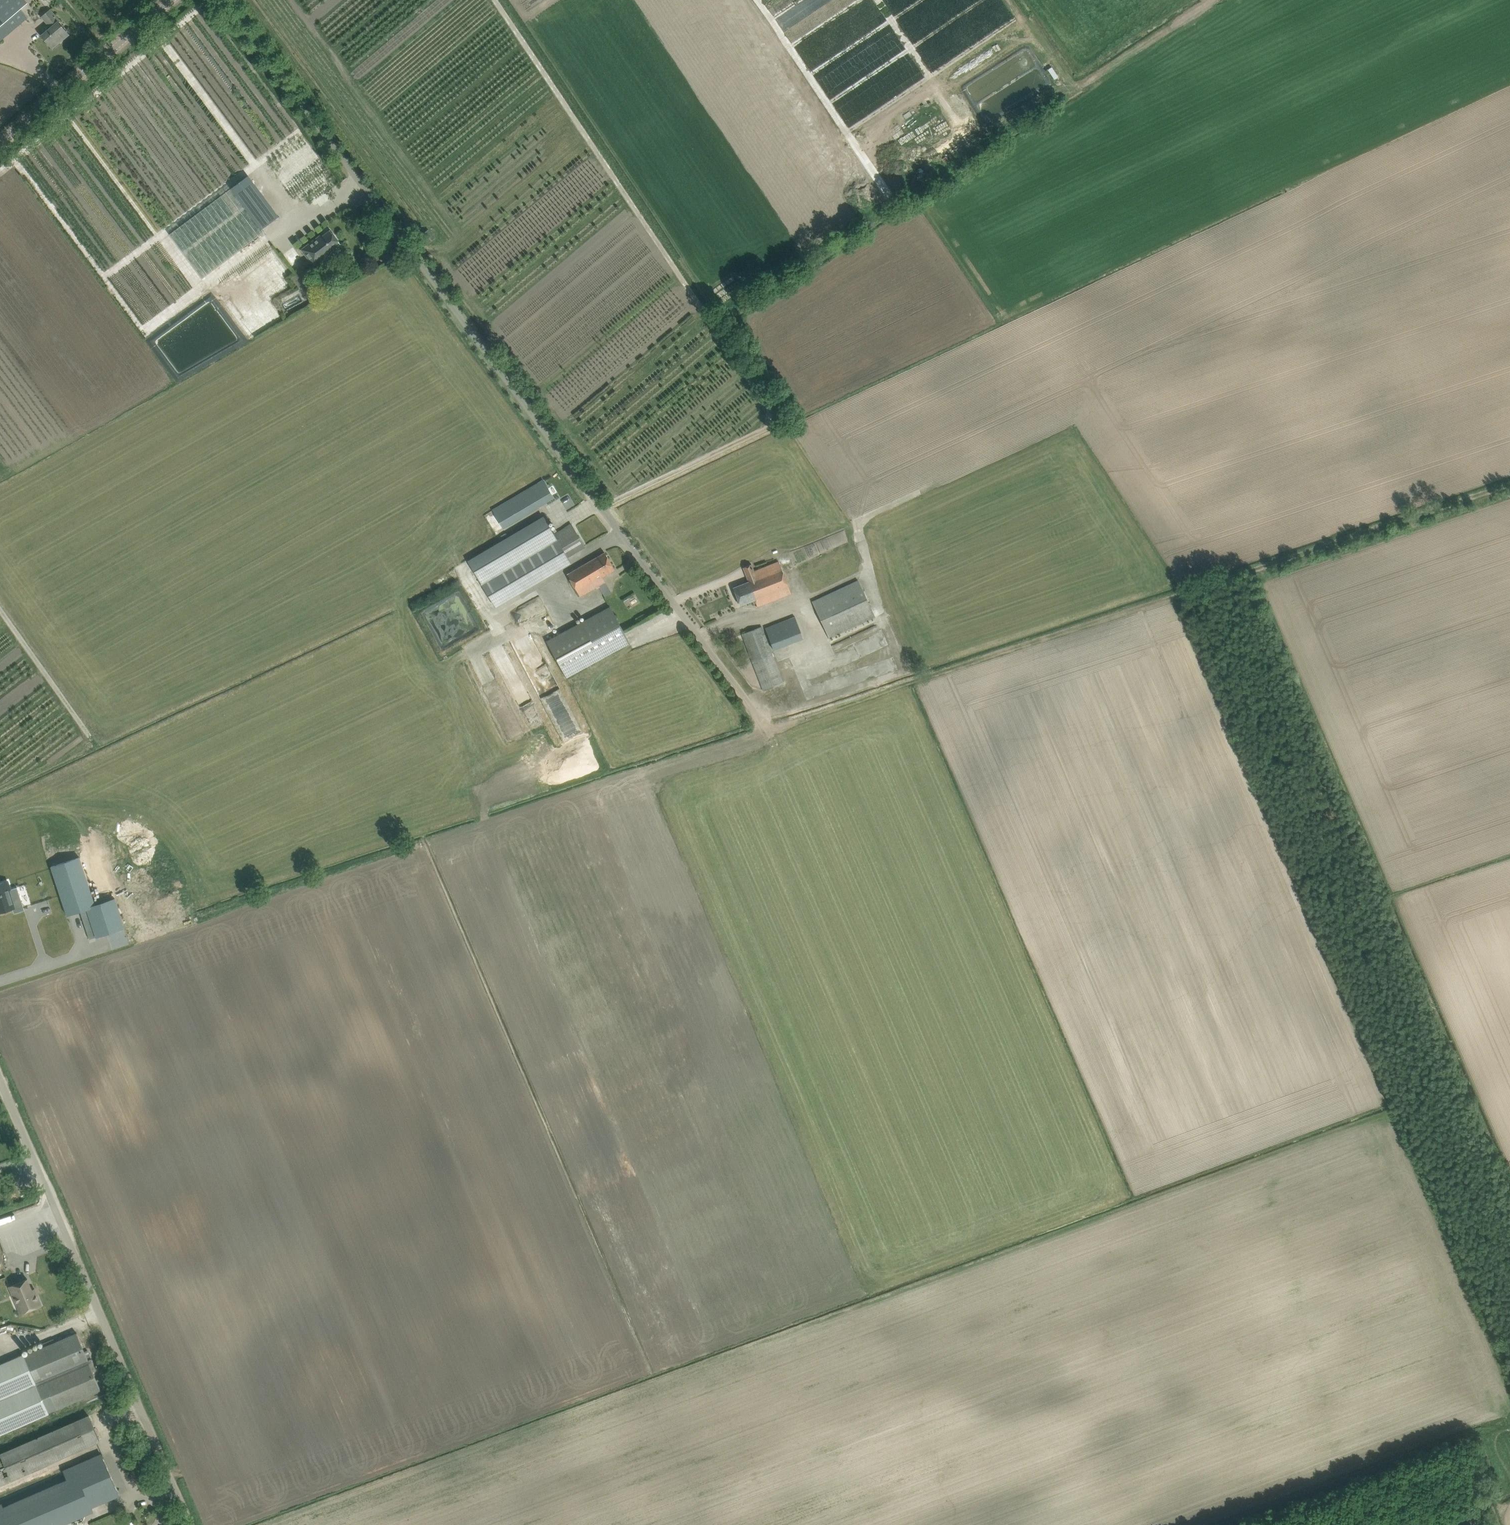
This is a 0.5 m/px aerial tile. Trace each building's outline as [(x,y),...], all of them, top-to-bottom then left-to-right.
[(27,17),(20,9),(28,3),(25,0),(0,0),(0,40),(27,17)] [(60,21),(53,13),(50,10),(42,17),(51,27),(42,35),(46,40),(53,48),(59,42),(59,41),(67,34),(68,35),(69,34),(58,22),(60,21)] [(169,234),(202,278),(264,232),(262,229),(279,216),(278,216),(248,176),(249,176),(248,175),(169,234)] [(423,234),(429,243),(435,238),(428,229),(423,234)] [(328,253),(341,243),(331,230),(323,236),(321,234),(302,249),(314,266),(329,254),(328,253)] [(305,284),(311,279),(302,268),(296,273),(290,277),(299,288),(305,284)] [(543,480),(493,510),(503,527),(554,497),(543,480)] [(568,558),(554,534),(544,516),(468,561),(494,605),(570,561),(568,558)] [(568,558),(586,547),(572,524),(554,534),(568,558)] [(568,574),(580,596),(596,587),(597,588),(600,587),(599,585),(605,581),(602,576),(615,569),(605,552),(568,574)] [(755,600),(758,606),(791,593),(779,562),(756,571),(755,568),(753,568),(751,564),(744,567),(749,581),(733,588),(740,605),(755,600)] [(858,580),(812,601),(830,639),(876,617),(858,580)] [(567,677),(632,643),(612,606),(547,641),(567,677)] [(804,640),(795,617),(766,629),(774,651),(804,640)] [(742,634),(764,691),(783,683),(762,626),(742,634)] [(80,857),(51,867),(67,915),(87,909),(96,937),(125,928),(115,898),(95,905),(80,857)] [(0,884),(0,912),(14,908),(15,911),(24,908),(17,887),(10,889),(8,881),(0,884)] [(34,1296),(27,1279),(9,1286),(13,1295),(16,1293),(24,1312),(32,1309),(41,1305),(37,1294),(34,1296)] [(49,1413),(49,1412),(57,1409),(101,1390),(93,1371),(96,1370),(91,1359),(88,1360),(87,1357),(90,1356),(88,1350),(85,1351),(77,1333),(55,1342),(53,1338),(42,1343),(44,1347),(24,1355),(23,1354),(0,1364),(0,1434),(49,1413)] [(90,1443),(99,1439),(89,1416),(89,1415),(76,1421),(0,1454),(0,1482),(86,1444),(86,1445),(90,1443)] [(92,1510),(93,1511),(91,1507),(119,1495),(102,1454),(63,1470),(67,1480),(4,1507),(2,1503),(0,1504),(0,1524),(59,1524),(92,1510)]
